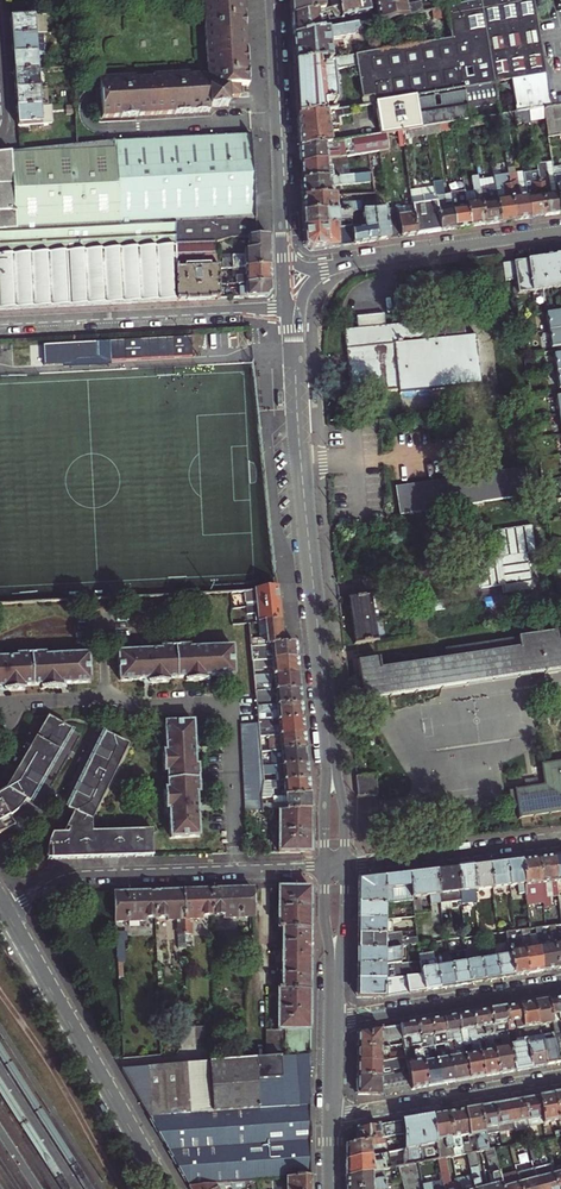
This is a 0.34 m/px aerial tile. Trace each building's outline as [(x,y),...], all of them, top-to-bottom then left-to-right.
[(210,74),(192,75),(191,72),(156,75),(156,78),(138,79),(138,76),(102,79),(105,119),(213,110),(212,105),(231,104),(230,96),(242,95),(241,85),(250,84),(246,34),(244,0),(205,0),(210,74)] [(358,3),(353,4),(346,6),(291,17),(292,28),(292,30),(321,25),(342,21),(344,27),(366,23),(422,13),(421,9),(419,0),(373,0),(372,0),(374,8),(379,7),(380,10),(390,8),(390,12),(372,16),(368,1),(366,2),(358,3)] [(321,0),(311,0),(291,4),(291,14),(291,17),(346,6),(345,0),(344,0),(323,5),(321,0)] [(476,87),(496,84),(499,103),(501,115),(515,113),(530,110),(545,108),(555,106),(539,29),(533,0),(492,0),(481,2),(465,5),(451,8),(453,16),(456,35),(357,53),(359,64),(364,96),(375,94),(377,103),(476,87)] [(450,8),(436,10),(437,19),(453,16),(451,8),(450,8)] [(12,36),(36,34),(34,16),(10,18),(11,28),(12,36)] [(45,34),(44,16),(34,16),(36,34),(42,34),(45,34)] [(294,65),(332,58),(329,40),(355,35),(367,26),(366,23),(344,27),(322,31),(292,37),(293,52),(294,65)] [(322,31),(321,25),(292,30),(292,37),(322,31)] [(13,53),(37,52),(36,34),(12,36),(13,48),(13,53)] [(37,52),(44,51),(42,34),(36,34),(37,52)] [(38,70),(37,52),(13,53),(14,66),(14,72),(38,70)] [(296,92),(297,116),(329,111),(328,103),(340,101),(334,66),(338,65),(341,67),(359,64),(357,53),(332,58),(294,65),(296,92)] [(38,70),(14,72),(15,83),(16,90),(40,88),(38,70)] [(409,130),(426,127),(440,125),(455,122),(470,120),(485,117),(500,115),(501,115),(499,103),(469,108),(468,97),(478,96),(476,87),(377,103),(382,134),(387,133),(402,131),(409,130)] [(16,99),(17,107),(41,105),(40,88),(16,90),(16,99)] [(375,94),(364,96),(366,105),(377,103),(375,94)] [(51,104),(41,105),(42,123),(53,122),(51,104)] [(41,105),(17,107),(18,119),(18,126),(42,123),(41,105)] [(555,106),(545,108),(547,118),(550,138),(560,136),(560,105),(555,106)] [(66,106),(66,115),(74,114),(73,106),(66,106)] [(348,108),(329,111),(297,116),(298,130),(299,139),(332,134),(330,123),(339,121),(338,116),(349,114),(348,108)] [(547,118),(545,108),(530,110),(531,120),(531,121),(547,118)] [(531,120),(530,110),(515,113),(516,122),(531,120)] [(501,123),(500,115),(485,117),(486,125),(501,123)] [(471,128),(470,120),(455,122),(457,131),(471,128)] [(427,135),(442,133),(440,125),(426,127),(427,135)] [(410,138),(427,135),(426,127),(409,130),(410,138)] [(176,302),(174,245),(174,222),(256,219),(252,135),(167,139),(167,133),(133,135),(133,140),(114,141),(76,145),(21,151),(0,153),(0,310),(6,310),(176,302)] [(382,134),(333,142),(299,147),(300,155),(300,164),(350,156),(368,153),(380,151),(390,149),(387,133),(382,134)] [(299,147),(333,142),(332,134),(299,139),(299,147)] [(352,172),(350,156),(300,164),(301,172),(301,180),(327,177),(352,172)] [(560,214),(555,177),(550,177),(548,163),(544,163),(543,159),(537,160),(538,164),(545,216),(555,215),(560,214)] [(540,217),(545,216),(538,164),(532,165),(533,171),(528,172),(532,198),(528,198),(531,218),(540,217)] [(354,179),(372,176),(371,168),(352,172),(327,177),(301,180),(302,191),(302,197),(329,195),(328,183),(332,182),(332,185),(354,182),(354,179)] [(509,222),(516,221),(509,174),(508,169),(500,170),(501,176),(504,189),(496,190),(501,223),(509,222)] [(525,219),(531,218),(528,198),(527,192),(521,194),(518,179),(517,179),(516,173),(509,174),(516,221),(525,219)] [(480,226),(485,225),(479,181),(478,175),(471,176),(473,193),(466,194),(470,227),(480,226)] [(504,189),(501,176),(494,177),(494,179),(496,190),(504,189)] [(479,181),(485,225),(496,224),(501,223),(496,190),(494,179),(479,181)] [(436,194),(441,232),(449,230),(456,230),(451,199),(445,200),(442,183),(434,184),(436,194)] [(451,199),(456,230),(466,228),(470,227),(466,194),(466,193),(451,196),(451,199)] [(351,211),(361,210),(360,200),(342,201),(340,204),(337,204),(336,194),(329,195),(302,197),(303,209),(303,214),(351,211)] [(412,198),(413,205),(413,206),(417,235),(431,233),(441,232),(436,194),(423,196),(412,198)] [(413,206),(386,210),(391,239),(408,237),(417,235),(413,206)] [(391,239),(386,210),(386,208),(377,209),(364,210),(366,228),(352,230),(353,245),(367,243),(391,239)] [(352,226),(351,211),(303,214),(304,223),(304,229),(352,226)] [(269,219),(256,219),(174,222),(174,245),(213,243),(248,238),(270,237),(269,230),(269,219)] [(352,230),(352,226),(304,229),(305,240),(305,246),(310,251),(353,245),(352,230)] [(270,252),(270,237),(248,238),(248,251),(244,251),(244,256),(232,257),(232,260),(218,260),(218,269),(223,269),(236,269),(271,267),(270,252)] [(218,272),(218,269),(218,260),(217,247),(213,243),(174,245),(176,302),(196,301),(219,300),(218,286),(218,277),(218,272)] [(550,257),(542,259),(546,288),(560,286),(556,257),(550,257)] [(535,260),(527,261),(532,290),(546,288),(542,259),(535,260)] [(532,290),(527,261),(515,263),(514,263),(503,265),(505,280),(516,278),(518,293),(532,291),(532,290)] [(271,267),(236,269),(236,276),(218,277),(218,286),(271,284),(271,277),(271,267)] [(272,292),(271,284),(218,286),(219,300),(267,297),(272,292)] [(545,313),(548,332),(560,330),(560,311),(545,313)] [(397,395),(480,387),(476,336),(410,342),(408,324),(385,326),(384,314),(356,316),(357,329),(344,330),(350,392),(397,388),(397,395)] [(548,332),(551,350),(560,349),(560,330),(548,332)] [(191,337),(108,342),(109,361),(191,356),(191,337)] [(81,341),(82,354),(37,357),(37,344),(12,345),(13,375),(98,371),(98,362),(106,361),(105,340),(81,341)] [(66,342),(37,344),(37,357),(82,354),(81,341),(66,342)] [(553,354),(556,373),(560,372),(560,353),(553,354)] [(525,467),(396,486),(400,515),(414,513),(474,504),(529,496),(525,467)] [(533,526),(496,531),(501,560),(479,564),(482,588),(505,584),(506,593),(532,590),(527,553),(536,551),(533,526)] [(249,606),(280,602),(278,591),(278,586),(248,590),(249,606)] [(371,601),(349,604),(353,635),(356,651),(378,647),(371,601)] [(259,613),(260,621),(265,621),(281,619),(281,616),(280,606),(280,602),(249,606),(250,614),(259,613)] [(281,619),(265,621),(267,637),(250,639),(251,647),(284,644),(284,640),(282,628),(281,619)] [(448,653),(450,663),(528,650),(560,645),(560,634),(448,653)] [(284,644),(251,647),(253,662),(256,661),(260,661),(268,660),(273,660),(297,658),(297,654),(296,642),(284,644)] [(206,648),(199,648),(190,648),(190,644),(163,645),(163,650),(151,650),(144,651),(119,652),(121,680),(144,679),(149,679),(150,683),(170,682),(170,678),(187,677),(187,681),(208,680),(207,676),(212,675),(235,674),(234,646),(206,648)] [(533,679),(560,674),(560,645),(528,650),(533,679)] [(364,708),(454,692),(533,679),(528,650),(450,663),(382,674),(380,664),(358,668),(364,708)] [(0,658),(0,686),(4,686),(5,690),(25,689),(25,685),(42,684),(42,688),(62,687),(62,683),(67,683),(91,682),(89,654),(60,655),(53,655),(46,655),(45,651),(18,653),(18,657),(5,657),(0,658)] [(298,669),(297,658),(273,660),(268,660),(269,667),(273,666),(274,675),(299,673),(298,669)] [(299,673),(274,675),(258,676),(258,681),(262,681),(262,684),(268,683),(271,680),(275,680),(276,690),(300,688),(300,683),(299,673)] [(300,688),(276,690),(259,692),(260,696),(263,696),(263,699),(270,698),(272,695),(276,695),(277,705),(302,703),(301,699),(300,688)] [(240,701),(242,720),(254,719),(251,699),(240,701)] [(302,703),(277,705),(257,707),(258,722),(303,718),(303,713),(302,703)] [(0,785),(0,830),(11,825),(4,813),(30,799),(30,798),(31,798),(46,773),(74,726),(47,710),(7,778),(4,783),(0,785)] [(303,718),(258,722),(258,724),(259,737),(270,736),(304,733),(304,728),(303,718)] [(196,765),(194,721),(166,722),(167,745),(167,751),(164,751),(164,771),(168,771),(168,788),(165,788),(166,808),(169,808),(170,836),(199,835),(197,792),(200,792),(199,765),(196,765)] [(259,737),(258,724),(239,725),(245,809),(262,809),(262,806),(261,798),(263,783),(263,775),(262,767),(261,760),(261,753),(259,737)] [(59,833),(47,834),(42,847),(47,847),(47,860),(139,857),(146,857),(144,831),(86,833),(86,832),(86,821),(122,746),(96,733),(59,808),(69,813),(59,833)] [(305,744),(304,733),(270,736),(271,751),(306,748),(305,744)] [(306,748),(271,751),(261,753),(261,760),(272,758),(273,766),(307,763),(307,759),(306,748)] [(510,787),(511,796),(517,795),(518,804),(519,815),(560,810),(560,759),(549,761),(552,782),(510,787)] [(307,763),(273,766),(262,767),(263,775),(276,774),(276,781),(309,779),(308,774),(307,763)] [(376,774),(356,776),(358,797),(378,796),(376,774)] [(285,796),(310,794),(310,790),(309,779),(276,781),(268,782),(269,787),(271,786),(272,790),(279,789),(281,786),(284,786),(285,796)] [(262,813),(280,811),(312,809),(311,804),(310,794),(285,796),(286,803),(274,805),(262,806),(262,809),(262,813)] [(513,805),(518,804),(517,795),(511,796),(509,802),(513,805)] [(273,797),(274,805),(286,803),(285,796),(273,797)] [(312,809),(280,811),(279,852),(311,852),(311,834),(312,819),(312,809)] [(548,907),(547,897),(558,896),(556,882),(553,857),(548,858),(538,859),(540,884),(542,903),(543,907),(548,907)] [(540,884),(538,859),(531,860),(522,861),(526,893),(527,904),(542,903),(540,884)] [(512,862),(507,862),(510,886),(518,885),(519,894),(526,893),(522,861),(512,862)] [(510,886),(507,862),(499,863),(490,864),(492,888),(510,886)] [(476,890),(492,888),(490,864),(481,865),(473,866),(476,890)] [(457,868),(460,892),(476,890),(473,866),(465,867),(457,868)] [(460,892),(457,868),(448,869),(437,871),(440,903),(446,902),(461,901),(460,892)] [(440,903),(437,871),(380,877),(358,880),(358,894),(358,904),(385,904),(412,900),(412,897),(429,895),(430,904),(440,903)] [(211,890),(212,916),(224,916),(224,918),(253,917),(252,888),(232,889),(211,890)] [(282,1010),(278,1010),(278,1031),(266,1030),(266,1058),(284,1057),(285,1031),(310,1031),(310,1016),(310,967),(310,913),(310,888),(278,888),(278,908),(282,908),(282,918),(278,918),(278,929),(282,929),(282,988),(278,988),(278,1000),(282,1000),(282,1010)] [(183,891),(185,949),(192,949),(191,923),(189,923),(188,920),(201,919),(201,917),(212,916),(211,890),(197,890),(183,891)] [(154,892),(156,918),(167,918),(167,920),(179,920),(180,923),(177,923),(178,949),(185,949),(183,891),(169,891),(154,892)] [(114,893),(115,922),(144,921),(144,919),(156,918),(154,892),(135,893),(114,893)] [(419,900),(412,901),(414,912),(421,911),(419,900)] [(385,919),(385,904),(358,904),(358,915),(358,920),(385,919)] [(358,934),(385,934),(385,919),(358,920),(358,930),(358,934)] [(522,939),(528,938),(527,936),(537,935),(536,934),(536,929),(530,929),(521,931),(522,939)] [(401,947),(402,947),(418,944),(417,938),(402,940),(401,932),(385,934),(385,943),(394,942),(395,948),(401,947)] [(537,935),(539,946),(543,971),(552,970),(557,969),(553,944),(545,945),(543,936),(541,936),(541,933),(536,934),(537,935)] [(559,943),(558,933),(551,934),(553,944),(557,969),(560,968),(560,942),(559,943)] [(358,946),(358,949),(385,949),(395,948),(394,942),(385,943),(385,934),(358,934),(358,946)] [(244,936),(244,947),(247,947),(254,946),(254,936),(244,936)] [(508,938),(509,947),(514,976),(522,975),(528,974),(524,949),(516,950),(514,941),(512,941),(512,938),(508,938)] [(543,971),(539,946),(530,947),(529,938),(528,938),(522,939),(524,949),(528,974),(537,972),(543,971)] [(358,961),(358,964),(385,965),(401,962),(401,959),(401,948),(401,947),(395,948),(385,949),(358,949),(358,961)] [(514,976),(509,947),(503,948),(505,957),(496,958),(499,979),(508,977),(514,976)] [(484,981),(481,961),(480,955),(479,951),(479,948),(464,950),(466,963),(469,984),(479,982),(484,981)] [(480,955),(481,961),(484,981),(494,979),(499,979),(496,958),(494,948),(479,951),(480,955)] [(419,954),(420,962),(422,973),(425,991),(433,990),(440,988),(436,968),(434,952),(419,954)] [(455,956),(450,957),(455,986),(461,985),(469,984),(466,963),(457,965),(455,956)] [(455,986),(450,957),(444,958),(445,967),(436,968),(440,988),(449,987),(455,986)] [(409,976),(409,961),(401,962),(385,965),(385,980),(409,976)] [(358,976),(358,980),(385,980),(385,965),(358,964),(358,976)] [(385,980),(358,980),(358,994),(358,998),(384,998),(425,991),(422,973),(409,976),(385,980)] [(557,999),(549,1000),(552,1016),(558,1015),(560,1022),(560,1021),(560,998),(557,999)] [(543,1001),(534,1003),(538,1025),(540,1034),(554,1032),(553,1023),(552,1016),(549,1000),(543,1001)] [(530,1004),(519,1005),(523,1028),(524,1031),(525,1037),(533,1036),(532,1027),(538,1025),(534,1003),(530,1004)] [(523,1028),(519,1005),(515,1006),(504,1008),(508,1030),(523,1028)] [(499,1009),(490,1010),(494,1033),(500,1032),(508,1030),(504,1008),(499,1009)] [(482,1011),(472,1013),(476,1036),(491,1033),(494,1033),(490,1010),(482,1011)] [(462,1038),(462,1041),(470,1040),(477,1038),(476,1036),(472,1013),(469,1014),(457,1016),(462,1038)] [(558,1015),(552,1016),(553,1023),(560,1022),(558,1015)] [(447,1041),(458,1039),(462,1038),(457,1016),(453,1017),(443,1018),(446,1034),(447,1041)] [(436,1019),(430,1020),(434,1045),(434,1046),(445,1044),(448,1044),(447,1041),(446,1034),(443,1018),(436,1019)] [(425,1021),(417,1022),(421,1045),(421,1048),(430,1046),(434,1045),(430,1020),(425,1021)] [(411,1023),(400,1025),(403,1039),(404,1043),(405,1051),(412,1049),(412,1047),(421,1045),(417,1022),(411,1023)] [(403,1039),(400,1025),(358,1032),(358,1043),(358,1047),(382,1047),(390,1046),(404,1043),(403,1039)] [(178,1046),(189,1046),(188,1026),(177,1026),(178,1046)] [(203,1026),(188,1026),(189,1046),(204,1045),(203,1026)] [(503,1047),(494,1048),(498,1074),(506,1073),(514,1072),(510,1046),(508,1030),(500,1032),(503,1047)] [(285,1031),(284,1057),(310,1055),(310,1041),(310,1031),(285,1031)] [(531,1069),(525,1037),(524,1031),(514,1033),(516,1045),(510,1046),(514,1072),(524,1070),(531,1069)] [(488,1051),(480,1053),(484,1077),(490,1076),(498,1074),(494,1048),(491,1033),(476,1036),(477,1038),(477,1041),(485,1039),(486,1048),(488,1051)] [(533,1036),(525,1037),(531,1069),(539,1067),(546,1066),(541,1043),(540,1034),(533,1036)] [(484,1077),(480,1053),(477,1041),(477,1038),(470,1040),(473,1054),(465,1056),(469,1079),(477,1078),(484,1077)] [(462,1041),(458,1042),(459,1049),(449,1050),(450,1058),(465,1056),(462,1041)] [(556,1041),(541,1043),(546,1066),(553,1065),(560,1064),(556,1041)] [(358,1057),(358,1062),(382,1062),(391,1061),(406,1058),(405,1051),(390,1053),(390,1046),(382,1047),(358,1047),(358,1057)] [(428,1087),(424,1063),(422,1051),(413,1053),(412,1049),(405,1051),(406,1058),(408,1068),(409,1072),(411,1083),(412,1089),(422,1088),(428,1087)] [(189,1064),(161,1066),(121,1069),(148,1117),(310,1104),(310,1082),(310,1055),(284,1057),(266,1058),(238,1060),(219,1062),(189,1064)] [(469,1079),(465,1056),(450,1058),(454,1082),(462,1081),(469,1079)] [(382,1062),(358,1062),(358,1071),(358,1077),(382,1077),(394,1075),(393,1070),(408,1068),(406,1058),(391,1061),(382,1062)] [(454,1082),(450,1058),(437,1060),(441,1084),(448,1083),(454,1082)] [(441,1084),(437,1060),(424,1063),(428,1087),(435,1086),(441,1084)] [(411,1083),(409,1072),(394,1075),(382,1077),(382,1088),(411,1083)] [(382,1077),(358,1077),(358,1090),(358,1095),(381,1095),(412,1089),(411,1083),(382,1088),(382,1077)] [(558,1120),(553,1095),(546,1096),(539,1097),(543,1124),(558,1121),(558,1120)] [(543,1124),(539,1097),(533,1098),(524,1100),(528,1121),(529,1126),(543,1124)] [(517,1101),(510,1103),(513,1123),(528,1121),(524,1100),(517,1101)] [(513,1123),(510,1103),(503,1104),(495,1105),(498,1126),(513,1123)] [(162,1142),(188,1186),(232,1183),(256,1181),(282,1179),(310,1177),(310,1143),(310,1104),(148,1117),(162,1142)] [(498,1126),(495,1105),(489,1106),(480,1108),(484,1128),(498,1126)] [(472,1109),(464,1110),(469,1135),(469,1137),(479,1135),(479,1139),(478,1139),(476,1142),(478,1152),(480,1151),(486,1150),(487,1150),(484,1128),(480,1108),(472,1109)] [(469,1135),(464,1110),(457,1112),(448,1113),(454,1147),(455,1153),(455,1156),(459,1155),(463,1155),(460,1137),(469,1135)] [(440,1115),(432,1116),(436,1141),(445,1139),(445,1140),(445,1142),(446,1149),(454,1147),(448,1113),(440,1115)] [(416,1119),(402,1121),(405,1134),(405,1149),(405,1166),(418,1163),(425,1162),(438,1159),(439,1159),(436,1141),(432,1116),(416,1119)] [(405,1134),(402,1121),(379,1125),(381,1139),(382,1138),(385,1138),(405,1134)] [(358,1143),(371,1140),(381,1139),(379,1125),(361,1128),(358,1133),(358,1138),(358,1143)] [(382,1153),(382,1142),(382,1138),(381,1139),(371,1140),(372,1155),(382,1153)] [(445,1139),(436,1141),(439,1159),(446,1158),(449,1157),(449,1154),(455,1153),(454,1147),(446,1149),(445,1142),(445,1140),(445,1139)] [(346,1156),(346,1160),(372,1155),(371,1140),(358,1143),(351,1144),(346,1145),(346,1156)] [(503,1188),(500,1176),(494,1149),(487,1150),(486,1150),(491,1171),(494,1170),(495,1173),(498,1184),(492,1185),(488,1186),(489,1188),(503,1188)] [(467,1154),(472,1177),(474,1188),(489,1188),(488,1186),(479,1188),(481,1186),(479,1178),(480,1177),(475,1152),(472,1153),(467,1154)] [(372,1155),(346,1160),(346,1173),(346,1177),(373,1172),(382,1170),(382,1153),(372,1155)] [(447,1167),(446,1158),(439,1159),(438,1159),(440,1168),(447,1167)] [(418,1163),(405,1166),(398,1167),(402,1181),(404,1188),(423,1188),(422,1185),(420,1177),(418,1163)] [(458,1183),(451,1184),(447,1167),(440,1168),(442,1181),(444,1188),(459,1188),(458,1183)] [(537,1179),(534,1169),(517,1174),(521,1188),(539,1188),(537,1179)] [(517,1174),(517,1171),(500,1176),(503,1188),(521,1188),(517,1174)] [(346,1188),(362,1188),(386,1184),(384,1173),(380,1174),(381,1178),(377,1179),(373,1181),(373,1172),(346,1177),(346,1188)] [(498,1184),(495,1173),(489,1175),(492,1185),(498,1184)] [(553,1174),(537,1179),(539,1188),(557,1188),(553,1174)] [(282,1179),(282,1187),(289,1187),(289,1188),(310,1188),(310,1177),(282,1179)] [(458,1183),(459,1188),(474,1188),(472,1177),(457,1180),(458,1183)]
